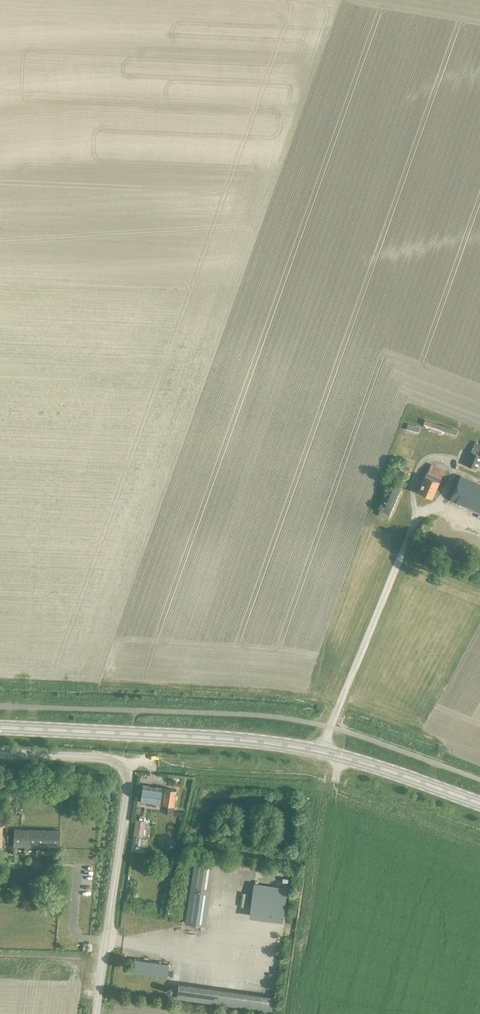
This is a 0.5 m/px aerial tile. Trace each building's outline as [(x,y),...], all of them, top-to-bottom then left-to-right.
[(455,435),(457,430),(443,425),(443,426),(424,420),(423,425),(430,427),(441,431),(455,435)] [(407,424),(406,429),(417,432),(419,426),(407,424)] [(475,442),(464,465),(474,469),(479,457),(479,445),(475,442)] [(401,464),(397,472),(406,476),(410,468),(401,464)] [(431,498),(440,477),(443,470),(430,464),(427,472),(426,472),(417,492),(431,498)] [(460,476),(449,500),(479,513),(479,485),(460,476)] [(387,519),(399,490),(390,487),(378,515),(387,519)] [(142,785),(140,801),(160,804),(162,804),(168,805),(167,815),(172,816),(174,806),(176,790),(164,788),(164,789),(162,789),(162,788),(142,785)] [(140,816),(139,820),(136,820),(133,835),(143,836),(143,835),(149,836),(151,826),(149,826),(150,820),(145,819),(146,817),(140,816)] [(14,829),(13,847),(60,848),(60,830),(14,829)] [(205,926),(214,865),(194,862),(185,922),(205,926)] [(273,995),(178,982),(176,997),(271,1010),(273,995)]
